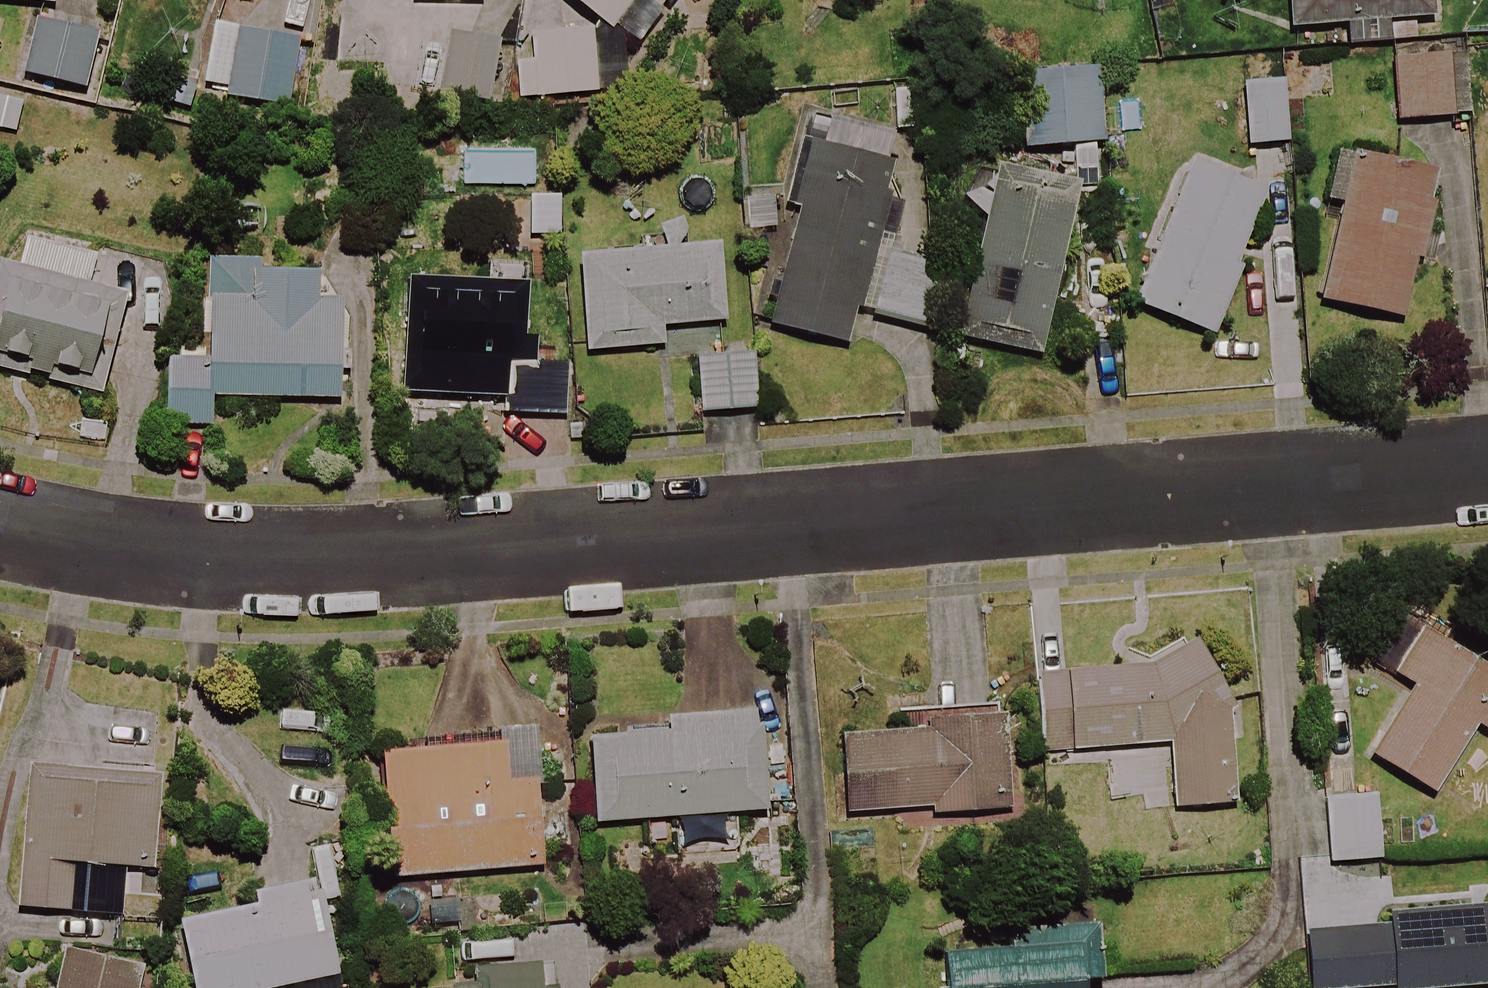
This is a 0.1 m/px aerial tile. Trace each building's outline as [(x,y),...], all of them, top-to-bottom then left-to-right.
[(644,48),(673,0),(564,0),(644,48)] [(1429,0),(1286,0),(1287,29),(1343,26),(1344,45),(1383,43),(1382,22),(1430,19),(1429,0)] [(95,32),(32,18),(19,75),(82,89),(95,32)] [(298,43),(213,27),(200,92),(286,108),(298,43)] [(344,64),(346,29),(317,27),(315,62),(344,64)] [(611,33),(531,37),(533,63),(516,64),(518,99),(615,93),(611,33)] [(496,43),(448,37),(441,96),(489,102),(496,43)] [(1479,58),(1478,44),(1391,52),(1398,122),(1467,116),(1461,60),(1479,58)] [(1097,145),(1095,68),(1021,70),(1024,147),(1097,145)] [(1285,142),(1278,80),(1236,85),(1244,147),(1285,142)] [(925,325),(935,267),(898,260),(909,201),(882,196),(892,138),(831,127),(830,136),(807,132),(771,330),(846,344),(852,312),(925,325)] [(1431,174),(1350,158),(1321,304),(1403,320),(1431,174)] [(1262,195),(1189,165),(1132,304),(1205,334),(1262,195)] [(1073,192),(996,174),(959,338),(1036,356),(1073,192)] [(23,241),(18,270),(0,266),(0,369),(104,387),(120,295),(86,289),(92,254),(23,241)] [(724,323),(720,249),(575,257),(580,353),(661,348),(660,327),(724,323)] [(260,262),(210,259),(205,359),(167,357),(163,422),(206,424),(208,396),(332,403),(337,308),(313,307),(314,277),(260,274),(260,262)] [(406,393),(507,398),(510,337),(525,337),(527,286),(411,281),(406,393)] [(753,411),(751,351),(696,353),(699,413),(753,411)] [(564,367),(514,365),(512,411),(562,413),(564,367)] [(1415,617),(1383,666),(1414,686),(1369,756),(1429,795),(1473,726),(1483,733),(1487,726),(1487,664),(1415,617)] [(1147,670),(1042,672),(1044,755),(1169,753),(1170,806),(1226,805),(1223,641),(1147,642),(1147,670)] [(1007,810),(1000,710),(919,716),(921,734),(840,740),(846,814),(933,807),(934,815),(1007,810)] [(591,824),(760,810),(759,794),(789,791),(784,738),(754,741),(752,714),(662,722),(663,733),(584,740),(591,824)] [(530,730),(500,732),(501,745),(381,754),(390,878),(540,867),(530,730)] [(156,779),(23,771),(15,908),(72,911),(75,864),(151,869),(156,779)] [(1375,873),(1372,797),(1324,799),(1327,875),(1375,873)] [(314,881),(251,896),(253,905),(174,923),(189,987),(340,987),(314,881)] [(1380,914),(1381,929),(1307,933),(1310,987),(1419,987),(1487,984),(1487,908),(1380,914)] [(1080,924),(1003,926),(1004,949),(936,951),(937,987),(1082,987),(1082,981),(1096,980),(1095,937),(1080,937),(1080,924)] [(62,951),(57,987),(134,987),(138,962),(62,951)] [(549,967),(465,973),(466,987),(551,987),(549,967)]
